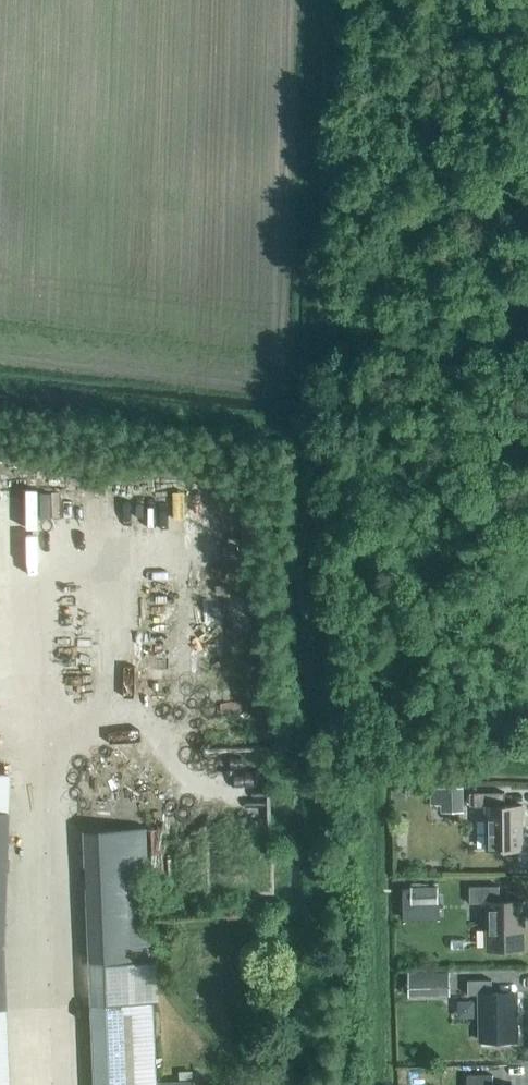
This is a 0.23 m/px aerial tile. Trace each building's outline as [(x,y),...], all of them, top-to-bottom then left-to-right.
[(463,812),(463,787),(430,788),(430,805),(440,805),(441,812),(463,812)] [(504,806),(504,792),(474,793),(474,807),(487,807),(487,850),(521,850),(521,828),(522,828),(522,806),(504,806)] [(194,1080),(156,1082),(153,1003),(160,1003),(158,961),(153,961),(147,828),(83,830),(92,1006),(95,1084),(194,1084),(194,1080)] [(411,890),(402,890),(402,921),(440,920),(440,904),(438,904),(438,886),(411,887),(411,890)] [(499,902),(499,886),(469,887),(470,904),(487,903),(488,950),(524,949),(523,902),(499,902)] [(280,922),(267,922),(266,941),(280,941),(280,922)] [(5,1009),(4,945),(0,945),(0,1084),(8,1084),(5,1009)] [(450,995),(449,972),(408,972),(408,996),(450,995)] [(492,993),(491,980),(467,980),(468,995),(480,994),(480,1041),(516,1040),(515,993),(492,993)] [(492,1075),(467,1075),(467,1084),(492,1084),(492,1075)]
